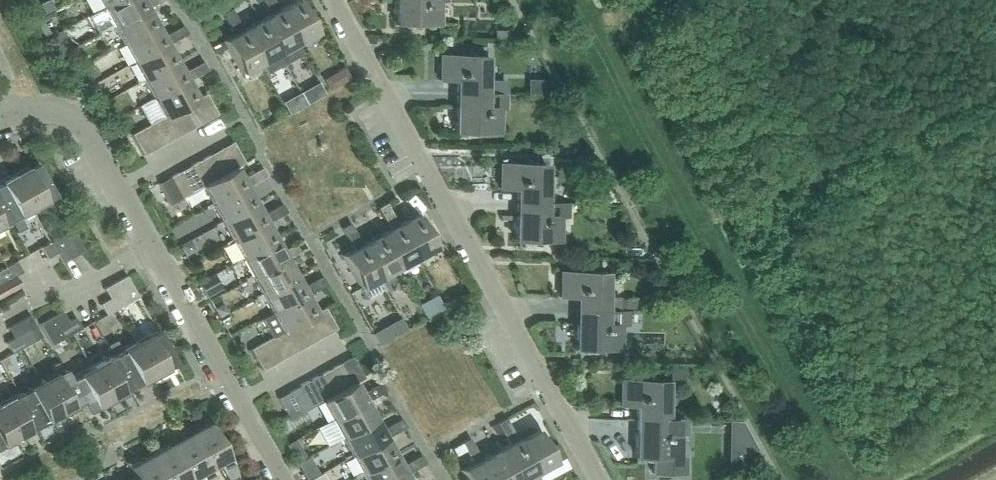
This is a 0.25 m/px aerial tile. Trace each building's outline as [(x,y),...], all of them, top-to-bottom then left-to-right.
[(38,1),(44,11),(52,6),(49,0),(40,0),(38,1)] [(100,6),(110,25),(143,7),(144,8),(150,5),(148,0),(140,0),(112,0),(100,6)] [(276,9),(294,42),(312,32),(294,0),(293,0),(276,9)] [(392,23),(437,24),(438,2),(446,2),(446,0),(393,0),(392,23)] [(268,14),(258,19),(281,62),(300,52),(294,42),(276,9),(273,3),(265,7),(268,14)] [(110,25),(120,43),(153,25),(144,8),(143,7),(110,25)] [(233,15),(229,8),(220,13),(224,20),(233,15)] [(233,15),(224,20),(229,27),(237,23),(233,15)] [(239,30),(258,63),(263,72),(281,62),(258,19),(240,29),(239,30)] [(232,34),(221,40),(239,73),(258,63),(239,30),(240,29),(237,23),(229,27),(232,34)] [(185,33),(181,24),(173,29),(178,37),(185,33)] [(153,25),(120,43),(130,61),(163,43),(153,25)] [(61,28),(47,36),(52,45),(66,37),(61,28)] [(178,37),(173,29),(166,33),(171,41),(178,37)] [(130,61),(140,79),(174,61),(163,43),(130,61)] [(456,80),(456,94),(480,94),(480,80),(483,81),(484,55),(438,55),(438,80),(456,80)] [(205,69),(201,60),(193,65),(198,73),(205,69)] [(174,61),(140,79),(151,97),(184,80),(191,77),(186,69),(179,72),(174,61)] [(86,62),(79,66),(86,78),(93,74),(86,62)] [(198,73),(193,65),(186,69),(191,77),(198,73)] [(343,65),(338,68),(345,79),(350,77),(343,65)] [(549,78),(541,78),(541,91),(555,91),(549,78)] [(184,80),(151,97),(161,116),(172,110),(182,104),(194,98),(184,80)] [(215,113),(203,92),(194,98),(205,119),(215,113)] [(299,92),(281,102),(287,113),(305,103),(299,92)] [(506,95),(480,94),(456,94),(455,107),(453,107),(452,132),(497,133),(498,109),(506,110),(506,95)] [(194,98),(182,104),(194,125),(205,119),(194,98)] [(194,125),(182,104),(172,110),(183,131),(194,125)] [(173,137),(183,131),(172,110),(161,116),(173,137)] [(161,116),(150,121),(162,143),(173,137),(161,116)] [(152,149),(162,143),(150,121),(140,127),(152,149)] [(129,133),(130,135),(141,154),(152,149),(140,127),(129,133)] [(231,141),(221,147),(232,168),(233,168),(243,162),(231,141)] [(221,174),(232,168),(221,147),(210,153),(221,174)] [(211,180),(221,174),(210,153),(199,159),(211,180)] [(199,159),(189,165),(201,186),(211,180),(199,159)] [(24,167),(10,174),(30,209),(43,201),(43,200),(52,195),(34,163),(25,168),(24,167)] [(498,188),(516,188),(516,202),(540,202),(540,189),(543,189),(544,164),(498,163),(498,188)] [(200,186),(201,186),(189,165),(178,171),(190,192),(200,186)] [(265,175),(264,174),(260,167),(253,171),(257,179),(265,175)] [(233,168),(232,168),(221,174),(211,180),(201,186),(200,186),(210,204),(243,186),(233,168)] [(178,171),(168,177),(179,198),(190,192),(178,171)] [(257,179),(253,171),(246,175),(250,183),(257,179)] [(7,219),(15,215),(16,216),(30,209),(10,174),(0,180),(0,207),(7,219)] [(169,204),(179,198),(168,177),(157,183),(169,204)] [(253,204),(243,186),(210,204),(220,222),(253,204)] [(540,203),(540,202),(516,202),(516,214),(513,214),(513,240),(558,240),(558,215),(568,215),(568,203),(540,203)] [(285,211),(280,203),(273,207),(278,215),(285,211)] [(389,210),(385,203),(376,207),(380,215),(389,210)] [(264,222),(253,204),(220,222),(231,241),(264,222)] [(278,215),(273,207),(266,211),(270,219),(278,215)] [(389,210),(380,215),(385,222),(393,217),(389,210)] [(414,214),(396,224),(414,257),(432,247),(414,214)] [(274,240),(264,223),(264,222),(231,241),(241,259),(274,240)] [(352,230),(348,223),(340,227),(344,235),(352,230)] [(396,224),(377,234),(396,267),(414,257),(396,224)] [(61,235),(66,245),(53,252),(59,263),(82,251),(70,229),(61,235)] [(344,235),(348,242),(356,237),(352,230),(344,235)] [(377,278),(396,267),(377,234),(360,244),(359,245),(377,278)] [(66,245),(61,235),(38,247),(44,257),(53,252),(66,245)] [(352,249),(341,255),(359,288),(365,298),(383,288),(377,278),(359,245),(360,244),(357,237),(348,242),(352,249)] [(305,248),(301,239),(293,244),(298,252),(305,248)] [(284,259),(274,240),(241,259),(251,277),(284,259)] [(298,252),(293,244),(286,248),(290,256),(298,252)] [(284,259),(251,277),(261,295),(294,277),(284,259)] [(0,268),(0,282),(11,276),(19,271),(13,261),(0,268)] [(558,297),(576,297),(576,310),(600,311),(600,312),(617,312),(618,298),(603,298),(603,272),(558,272),(558,297)] [(213,274),(199,282),(205,294),(219,286),(213,274)] [(0,282),(0,296),(17,287),(11,276),(0,282)] [(102,288),(108,299),(121,292),(127,302),(137,297),(125,276),(102,288)] [(325,284),(321,276),(313,280),(318,288),(325,284)] [(261,295),(271,313),(304,295),(294,277),(261,295)] [(318,288),(313,280),(306,284),(311,292),(318,288)] [(108,299),(98,305),(104,315),(127,302),(121,292),(108,299)] [(302,319),(312,313),(314,313),(304,295),(271,313),(260,319),(270,337),(281,331),(292,325),(302,319)] [(634,298),(620,298),(620,306),(634,306),(634,298)] [(217,304),(213,306),(218,315),(226,311),(223,306),(217,304)] [(323,307),(314,313),(312,313),(324,334),(335,328),(323,307)] [(627,312),(617,312),(600,312),(600,311),(576,310),(575,323),(573,323),(573,348),(618,349),(618,324),(627,324),(627,312)] [(58,341),(52,330),(66,322),(60,311),(38,323),(50,345),(58,341)] [(324,334),(312,313),(302,319),(314,340),(324,334)] [(6,328),(11,338),(26,330),(31,340),(39,336),(28,316),(6,328)] [(399,317),(370,333),(377,344),(405,329),(399,317)] [(73,318),(66,322),(52,330),(58,341),(79,329),(73,318)] [(302,319),(292,325),(303,346),(314,340),(302,319)] [(293,352),(303,346),(292,325),(281,331),(293,352)] [(11,338),(3,342),(9,353),(31,340),(26,330),(11,338)] [(146,336),(145,335),(132,342),(151,377),(165,369),(164,367),(173,362),(155,331),(146,336)] [(293,352),(281,331),(270,337),(282,358),(293,352)] [(270,337),(260,343),(272,364),(282,358),(270,337)] [(137,384),(151,377),(132,342),(119,350),(113,340),(105,345),(110,356),(128,387),(136,382),(137,384)] [(249,349),(250,350),(261,370),(272,364),(260,343),(249,349)] [(119,392),(128,387),(110,356),(102,360),(101,359),(87,367),(106,401),(120,394),(119,392)] [(350,356),(340,362),(351,383),(352,383),(362,377),(350,356)] [(50,373),(37,380),(57,415),(71,407),(70,406),(78,401),(66,380),(61,369),(60,370),(55,362),(46,367),(50,373)] [(340,362),(329,368),(341,389),(351,383),(340,362)] [(93,409),(106,401),(87,367),(74,374),(74,376),(66,380),(78,401),(84,412),(92,407),(93,409)] [(329,368),(319,374),(330,395),(341,389),(329,368)] [(320,401),(330,395),(319,374),(308,380),(320,401)] [(25,389),(16,394),(34,425),(42,421),(43,422),(57,415),(37,380),(24,387),(25,389)] [(309,407),(319,401),(320,401),(308,380),(298,386),(309,407)] [(636,405),(636,419),(661,419),(661,406),(664,406),(664,381),(618,380),(618,405),(636,405)] [(384,390),(379,382),(372,386),(377,394),(384,390)] [(330,419),(362,401),(369,397),(365,390),(358,394),(352,383),(351,383),(341,389),(330,395),(320,401),(319,401),(330,419)] [(287,391),(299,413),(309,407),(298,386),(287,391)] [(377,394),(372,386),(365,390),(369,397),(369,398),(377,394)] [(288,419),(299,413),(287,391),(276,397),(288,419)] [(7,397),(0,400),(0,415),(13,439),(27,431),(26,430),(34,425),(16,394),(8,399),(7,397)] [(330,419),(340,437),(373,419),(362,401),(330,419)] [(13,439),(0,415),(0,446),(13,439)] [(404,426),(400,418),(392,422),(397,430),(404,426)] [(508,425),(504,418),(495,422),(500,429),(508,425)] [(373,419),(340,437),(350,456),(383,437),(373,419)] [(688,420),(661,419),(636,419),(636,432),(633,432),(633,457),(650,457),(650,474),(686,475),(686,458),(679,458),(679,433),(687,433),(688,420)] [(727,419),(726,459),(753,445),(739,419),(727,419)] [(206,422),(186,433),(206,468),(216,463),(226,479),(235,474),(206,422)] [(397,430),(392,422),(385,426),(389,434),(397,430)] [(508,425),(500,429),(504,437),(512,432),(508,425)] [(515,439),(533,472),(538,479),(544,479),(568,466),(554,442),(543,448),(533,429),(515,439)] [(496,450),(513,479),(538,479),(533,472),(515,439),(512,432),(504,437),(507,443),(496,450)] [(206,468),(186,433),(167,443),(187,479),(196,474),(199,479),(212,479),(206,468)] [(393,455),(383,437),(350,456),(360,474),(393,455)] [(471,445),(467,438),(459,442),(463,450),(471,445)] [(459,442),(453,446),(457,453),(463,450),(459,442)] [(187,479),(167,443),(148,454),(162,479),(188,479),(187,479)] [(471,445),(463,450),(467,457),(476,452),(471,445)] [(489,479),(513,479),(496,450),(479,459),(478,460),(489,479)] [(297,451),(292,454),(295,461),(304,456),(302,452),(297,451)] [(460,470),(465,479),(489,479),(478,460),(479,459),(476,452),(467,457),(471,464),(460,470)] [(148,454),(126,466),(132,477),(133,476),(135,479),(162,479),(148,454)] [(424,462),(420,454),(412,458),(417,467),(424,462)] [(307,455),(295,462),(297,466),(298,469),(302,474),(305,479),(317,473),(307,455)] [(360,474),(363,479),(391,479),(403,474),(393,455),(360,474)] [(417,467),(412,458),(405,462),(409,471),(417,467)] [(306,479),(325,479),(321,472),(306,479)]
